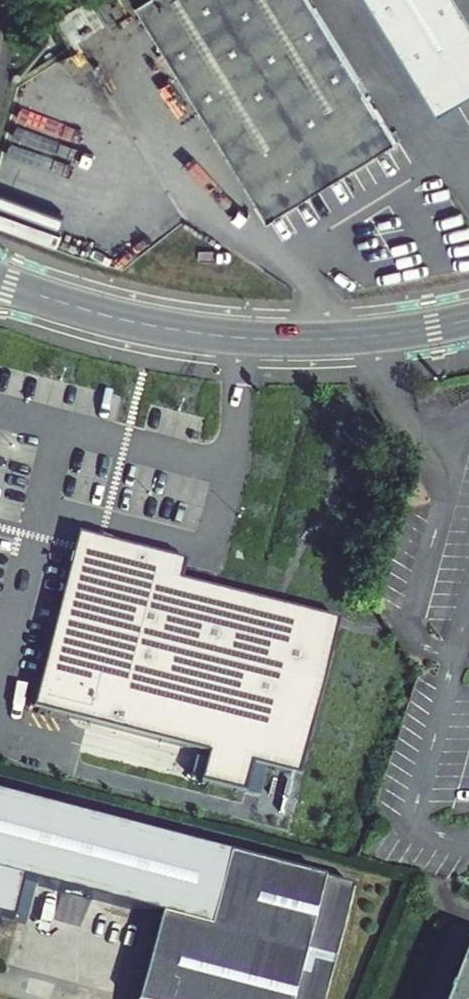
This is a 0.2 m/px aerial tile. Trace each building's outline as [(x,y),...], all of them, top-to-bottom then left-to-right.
[(141,7),(273,222),(399,144),(318,10),(312,0),(153,0),(141,7)] [(439,119),(468,101),(468,0),(366,0),(439,119)] [(78,534),(33,707),(194,748),(186,779),(259,798),(268,767),(299,775),(339,619),(177,577),(182,561),(78,534)] [(229,859),(0,800),(0,930),(1,924),(5,909),(9,894),(12,879),(38,887),(159,919),(137,998),(325,998),(356,892),(229,859)] [(34,901),(38,887),(12,879),(9,894),(34,901)] [(34,901),(9,894),(5,909),(30,916),(34,901)] [(30,916),(5,909),(1,924),(26,931),(30,916)] [(463,950),(444,998),(468,998),(468,952),(463,950)]
